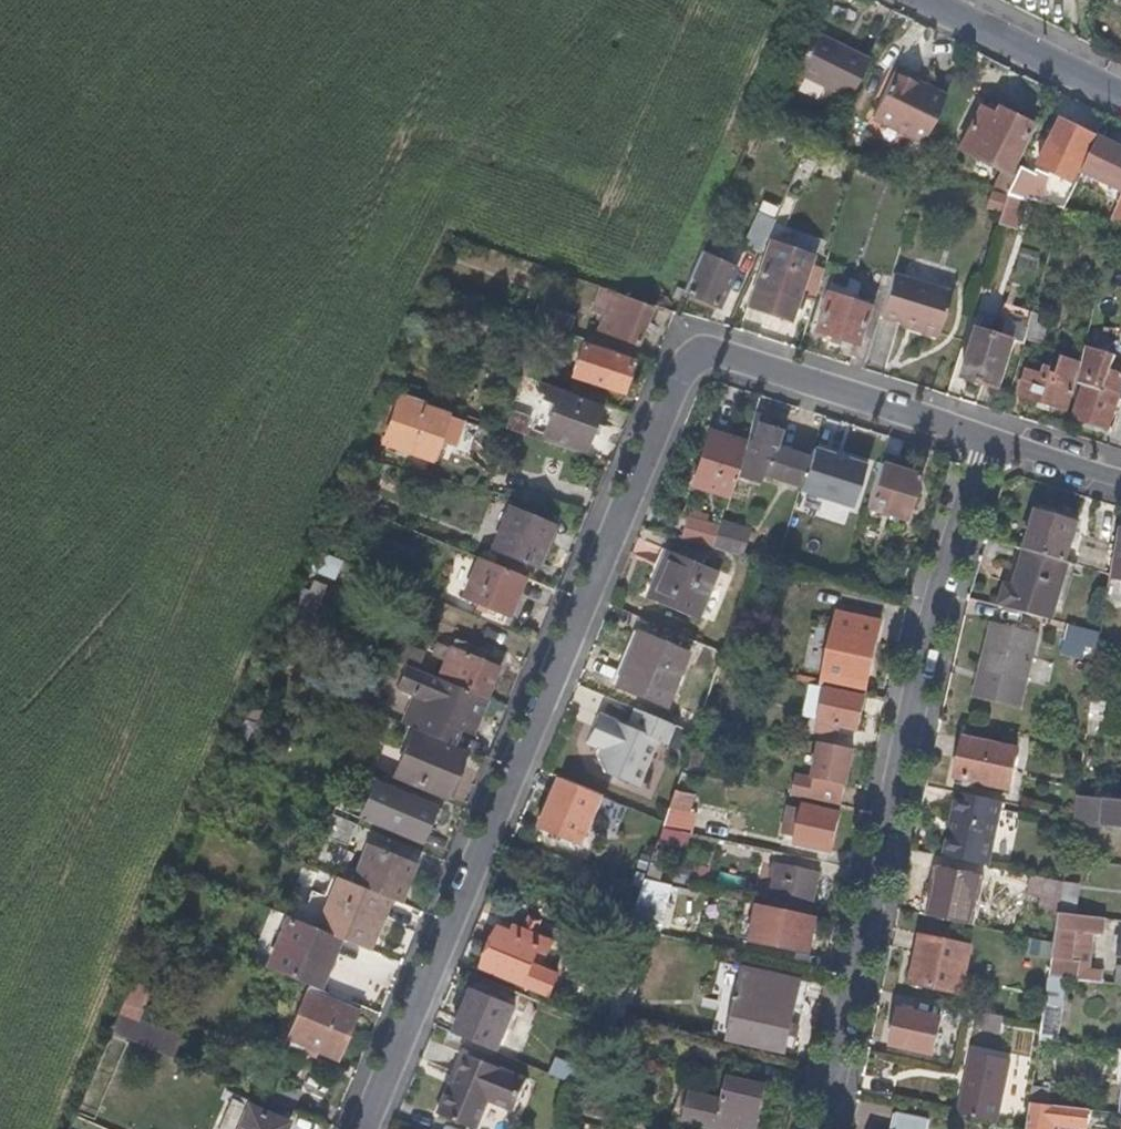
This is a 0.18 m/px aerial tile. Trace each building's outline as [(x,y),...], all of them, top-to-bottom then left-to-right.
[(846,103),(865,63),(810,36),(792,77),(846,103)] [(921,144),(943,97),(927,90),(891,74),(871,119),(921,144)] [(943,97),(945,92),(930,84),(927,90),(943,97)] [(1003,170),(1009,172),(1032,125),(1000,108),(997,117),(980,109),(961,148),(1003,170)] [(1082,165),(1095,138),(1059,121),(1037,167),(1065,180),(1073,161),(1082,165)] [(1120,193),(1120,149),(1098,138),(1081,173),(1120,193)] [(1007,195),(1029,201),(1039,178),(1019,168),(1015,175),(1005,195),(1007,195)] [(993,191),(1005,195),(1015,175),(1009,172),(1003,170),(993,191)] [(1045,205),(1064,209),(1072,192),(1067,190),(1064,197),(1051,191),(1045,205)] [(1018,214),(1023,199),(1007,195),(998,225),(1016,230),(1020,216),(1018,214)] [(759,253),(772,221),(755,214),(741,246),(759,253)] [(1094,225),(1095,219),(1084,216),(1083,223),(1094,225)] [(711,258),(721,231),(719,229),(721,225),(712,220),(698,252),(711,258)] [(1111,222),(1106,244),(1120,248),(1120,225),(1111,222)] [(792,315),(809,262),(810,256),(766,242),(747,305),(790,319),(792,315)] [(717,306),(733,267),(711,258),(698,252),(682,292),(717,306)] [(814,298),(823,266),(809,262),(792,315),(800,317),(806,297),(814,298)] [(937,336),(949,293),(891,276),(878,319),(937,336)] [(636,342),(651,305),(600,286),(592,306),(615,317),(612,331),(636,342)] [(856,342),(868,306),(827,293),(816,328),(856,342)] [(568,333),(575,314),(535,301),(529,320),(568,333)] [(1027,338),(1033,311),(1004,303),(994,336),(1015,342),(1025,345),(1027,338)] [(1041,342),(1047,316),(1033,311),(1027,338),(1041,342)] [(1001,389),(1015,342),(994,336),(978,330),(964,378),(1001,389)] [(620,391),(631,358),(583,342),(572,375),(620,391)] [(1120,392),(1120,377),(1109,374),(1112,358),(1109,356),(1086,350),(1079,384),(1085,386),(1075,421),(1110,430),(1120,392)] [(1073,386),(1080,365),(1061,359),(1057,376),(1050,374),(1052,371),(1043,368),(1040,376),(1073,386)] [(1065,410),(1073,386),(1040,376),(1027,372),(1020,395),(1065,410)] [(537,390),(539,382),(538,381),(522,376),(519,383),(524,385),(524,389),(535,392),(537,390)] [(545,393),(547,384),(539,382),(537,390),(545,393)] [(554,403),(559,392),(560,389),(547,384),(545,393),(543,399),(554,403)] [(584,448),(598,404),(559,392),(554,403),(544,435),(584,448)] [(445,455),(458,423),(426,410),(424,408),(426,403),(402,395),(382,441),(396,448),(393,454),(402,458),(405,452),(428,461),(433,450),(445,455)] [(516,418),(520,409),(513,407),(510,416),(516,418)] [(808,459),(775,448),(780,430),(766,425),(768,417),(754,413),(744,440),(741,452),(739,456),(763,465),(760,472),(800,486),(808,459)] [(522,434),(525,421),(516,418),(510,416),(508,416),(503,428),(522,434)] [(734,474),(739,456),(741,452),(727,446),(730,436),(708,429),(689,486),(726,498),(734,474)] [(741,452),(744,440),(730,436),(727,446),(741,452)] [(375,461),(379,450),(361,442),(356,455),(375,461)] [(760,472),(763,465),(739,456),(734,474),(758,481),(760,472)] [(882,516),(897,467),(880,462),(864,511),(882,516)] [(902,523),(918,474),(897,467),(882,516),(902,523)] [(533,564),(551,523),(507,505),(490,545),(533,564)] [(1068,562),(1078,523),(1038,510),(1027,550),(1068,562)] [(709,548),(717,527),(686,519),(681,541),(709,548)] [(742,546),(747,530),(719,521),(717,527),(709,548),(739,556),(740,553),(744,554),(747,548),(742,546)] [(1020,571),(1027,550),(1017,547),(1012,569),(1020,571)] [(1059,601),(1068,562),(1027,550),(1020,571),(1015,588),(1006,585),(1001,606),(1053,620),(1059,601)] [(694,622),(714,574),(664,553),(643,600),(694,622)] [(519,594),(524,583),(520,581),(522,574),(477,556),(463,596),(506,614),(514,593),(519,594)] [(1066,603),(1077,565),(1068,562),(1059,601),(1066,603)] [(305,624),(317,596),(299,589),(287,617),(305,624)] [(865,697),(880,622),(837,612),(821,687),(826,688),(865,697)] [(1020,707),(1036,634),(990,622),(973,696),(1020,707)] [(1099,649),(1102,634),(1070,625),(1066,641),(1099,649)] [(659,706),(681,654),(634,633),(621,660),(628,663),(616,688),(659,706)] [(482,651),(453,639),(450,647),(479,659),(482,651)] [(419,657),(405,651),(404,647),(392,642),(386,657),(402,663),(415,669),(419,657)] [(486,696),(498,667),(479,659),(450,647),(439,676),(486,696)] [(616,688),(628,663),(621,660),(608,685),(616,688)] [(471,733),(485,698),(438,679),(415,669),(402,663),(392,690),(410,697),(411,699),(401,723),(452,745),(459,728),(471,733)] [(857,733),(865,697),(826,688),(817,732),(837,737),(839,728),(857,733)] [(670,750),(679,729),(634,710),(628,728),(626,736),(613,731),(615,724),(596,716),(584,744),(599,751),(597,760),(602,775),(628,786),(636,766),(644,769),(655,744),(670,750)] [(626,736),(628,728),(615,724),(613,731),(626,736)] [(452,777),(462,753),(424,738),(415,761),(426,766),(420,784),(444,794),(452,777)] [(1007,787),(1015,750),(963,738),(955,776),(1007,787)] [(840,808),(852,752),(819,745),(812,781),(792,778),(788,796),(840,808)] [(697,772),(700,754),(688,751),(685,770),(697,772)] [(635,790),(644,769),(636,766),(628,786),(635,790)] [(452,797),(459,780),(452,777),(444,794),(452,797)] [(579,845),(600,795),(557,778),(537,828),(579,845)] [(420,841),(433,806),(374,781),(365,802),(364,806),(360,816),(420,841)] [(990,866),(1003,801),(958,791),(952,820),(945,856),(990,866)] [(687,812),(690,795),(674,792),(669,808),(687,812)] [(1077,795),(1073,815),(1073,821),(1084,821),(1120,825),(1120,800),(1077,795)] [(360,816),(364,806),(357,804),(338,796),(330,814),(357,824),(360,816)] [(831,853),(839,814),(819,810),(820,806),(805,802),(803,812),(787,808),(781,837),(796,840),(795,845),(831,853)] [(692,833),(695,813),(687,812),(669,808),(664,822),(663,824),(664,825),(665,825),(665,826),(665,827),(665,828),(688,833),(692,833)] [(349,843),(357,824),(330,814),(323,832),(349,843)] [(685,847),(688,833),(665,828),(665,829),(664,829),(664,830),(663,830),(662,830),(658,841),(685,847)] [(409,883),(403,880),(409,862),(366,845),(351,883),(387,898),(401,903),(409,883)] [(409,883),(416,865),(409,862),(403,880),(409,883)] [(807,917),(817,874),(779,865),(769,909),(807,917)] [(661,885),(664,869),(650,866),(645,881),(661,885)] [(974,924),(983,879),(939,869),(929,915),(974,924)] [(366,949),(387,898),(351,883),(335,877),(315,928),(339,938),(366,949)] [(1058,913),(1063,889),(1063,882),(1039,877),(1035,897),(1046,901),(1045,911),(1058,914),(1058,913)] [(658,935),(668,886),(661,885),(645,881),(641,892),(629,929),(658,935)] [(1071,914),(1074,891),(1063,889),(1058,913),(1071,914)] [(304,912),(277,900),(273,910),(287,917),(300,922),(304,912)] [(808,953),(815,919),(807,917),(769,909),(758,906),(751,940),(808,953)] [(1074,942),(1076,927),(1103,931),(1105,918),(1071,914),(1058,913),(1058,914),(1054,942),(1052,956),(1066,959),(1072,953),(1074,942)] [(318,989),(339,938),(315,928),(300,922),(287,917),(267,968),(298,981),(308,985),(318,989)] [(525,985),(539,947),(497,930),(482,968),(525,985)] [(1096,934),(1095,953),(1120,954),(1120,935),(1096,934)] [(964,992),(974,946),(923,935),(913,982),(964,992)] [(1076,960),(1080,943),(1074,942),(1072,953),(1066,959),(1072,960),(1076,960)] [(1075,969),(1076,960),(1072,960),(1066,959),(1052,956),(1049,977),(1074,980),(1075,969)] [(1103,983),(1104,972),(1075,969),(1074,980),(1103,983)] [(784,1054),(796,991),(740,980),(727,1042),(784,1054)] [(136,1022),(149,991),(130,982),(116,1014),(136,1022)] [(337,1058),(356,1012),(350,1009),(352,1003),(318,989),(308,985),(287,1037),(337,1058)] [(486,1049),(504,1005),(472,991),(454,1035),(486,1049)] [(933,1054),(941,1018),(900,1009),(897,1023),(894,1034),(893,1045),(933,1054)] [(1000,1033),(1003,1017),(977,1011),(974,1027),(1000,1033)] [(894,1034),(897,1023),(890,1022),(888,1032),(894,1034)] [(997,1121),(1009,1058),(976,1051),(974,1066),(967,1065),(958,1114),(997,1121)] [(458,1076),(466,1055),(457,1052),(448,1072),(458,1076)] [(546,1089),(510,1074),(466,1055),(458,1076),(448,1072),(432,1112),(473,1128),(498,1128),(506,1110),(533,1121),(546,1089)] [(576,1087),(582,1070),(552,1059),(546,1074),(576,1087)] [(293,1111),(300,1093),(268,1080),(261,1097),(284,1107),(293,1111)] [(765,1090),(729,1081),(724,1103),(689,1095),(683,1122),(713,1128),(734,1128),(734,1127),(744,1128),(756,1128),(765,1090)] [(683,1122),(689,1095),(682,1093),(679,1109),(674,1108),(671,1119),(683,1122)] [(284,1107),(261,1097),(256,1109),(279,1119),(284,1107)] [(1051,1123),(1088,1127),(1090,1109),(1031,1101),(1026,1128),(1051,1128),(1051,1123)] [(285,1121),(279,1119),(256,1109),(247,1105),(237,1128),(282,1128),(285,1121)] [(928,1118),(896,1112),(893,1128),(925,1128),(928,1118)]
